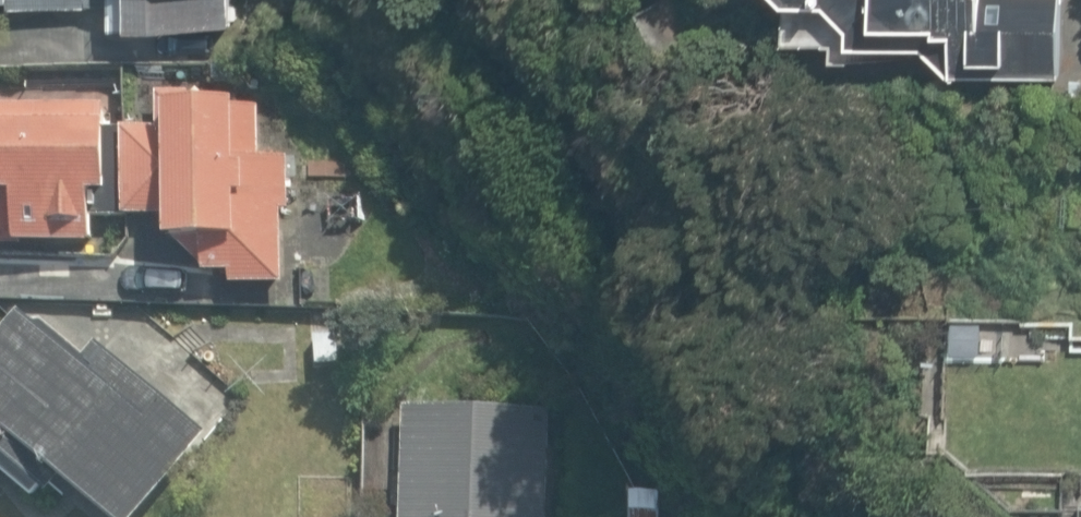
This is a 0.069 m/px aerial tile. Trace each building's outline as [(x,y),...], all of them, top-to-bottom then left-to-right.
[(93,4),(130,2),(131,27),(232,24),(233,0),(93,0),(93,4)] [(1060,79),(1062,0),(763,0),(783,20),(849,45),(923,47),(954,76),(1060,79)] [(125,129),(127,218),(169,218),(171,243),(178,243),(206,267),(206,274),(232,274),(232,285),(284,286),(283,212),(290,213),(290,160),(262,159),(262,106),(212,104),(203,96),(192,106),(191,94),(158,93),(158,130),(126,130),(126,129),(125,129)] [(0,107),(0,246),(23,247),(22,244),(93,246),(92,218),(127,218),(125,129),(105,129),(105,105),(0,107)] [(300,304),(333,304),(332,273),(300,273),(300,304)] [(106,516),(137,516),(205,433),(95,343),(79,362),(17,312),(0,333),(0,455),(51,496),(63,482),(106,516)] [(313,334),(315,365),(338,362),(336,332),(313,334)] [(944,416),(1038,418),(1040,337),(946,334),(944,416)] [(195,413),(213,429),(232,406),(214,390),(195,413)] [(404,406),(400,516),(547,516),(551,411),(404,406)] [(629,516),(658,516),(657,491),(628,492),(629,516)] [(565,504),(554,504),(554,516),(565,516),(565,504)]
